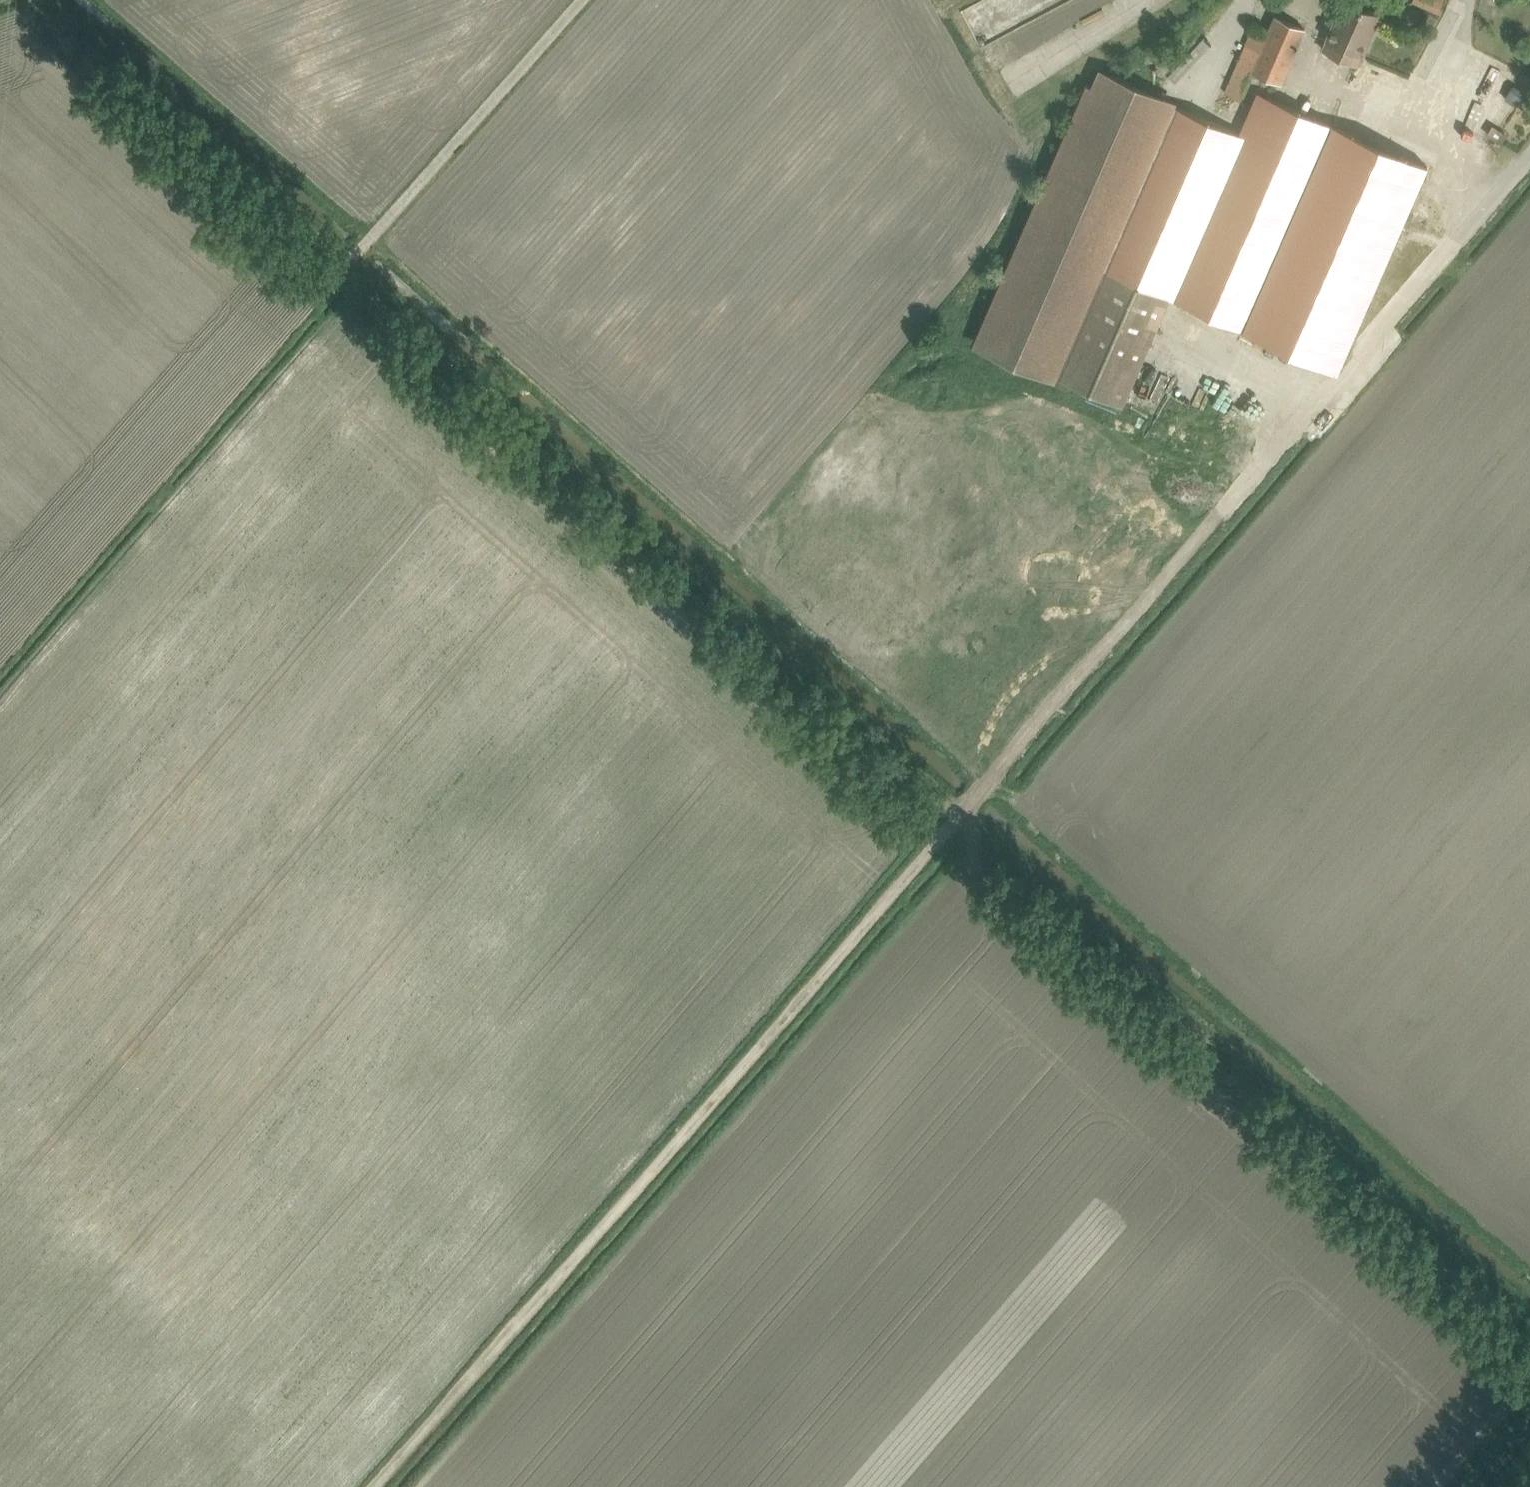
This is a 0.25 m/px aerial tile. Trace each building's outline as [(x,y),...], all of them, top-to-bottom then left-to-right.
[(1324,46),(1358,62),(1363,51),(1364,52),(1381,12),(1354,0),(1343,0),(1327,35),(1328,35),(1324,46)] [(1443,12),(1447,0),(1414,0),(1413,1),(1443,12)] [(1226,90),(1245,96),(1256,69),(1284,80),(1308,25),(1277,12),(1267,33),(1252,27),(1226,90)] [(973,344),(1125,405),(1174,295),(1342,369),(1432,162),(1260,89),(1243,130),(1178,103),(1180,97),(1103,63),(1096,82),(1089,79),(973,344)] [(1155,64),(1151,77),(1173,84),(1177,71),(1155,64)]
